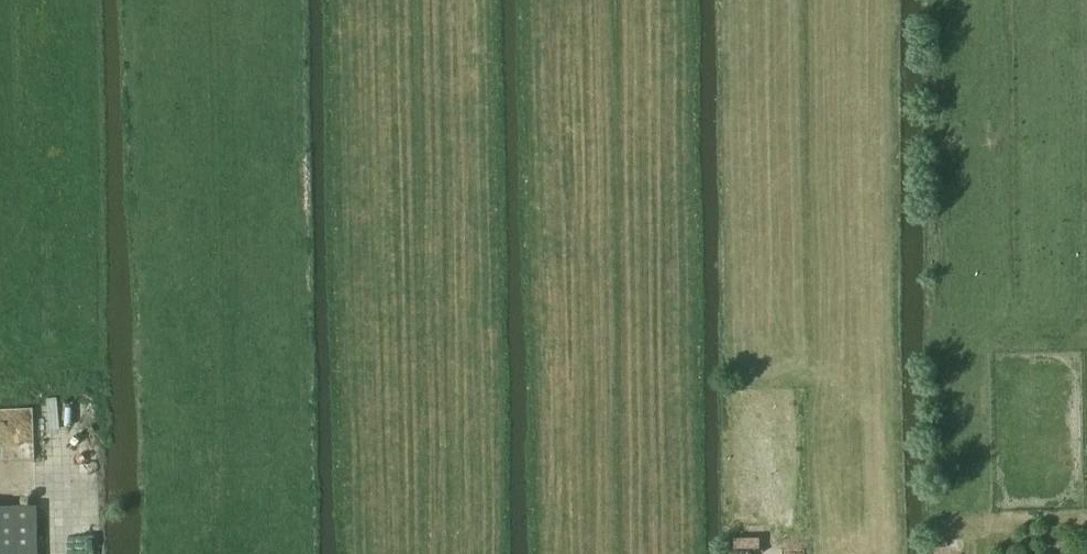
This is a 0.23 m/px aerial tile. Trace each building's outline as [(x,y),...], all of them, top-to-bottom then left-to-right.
[(37,506),(0,507),(0,553),(38,553),(37,506)]
